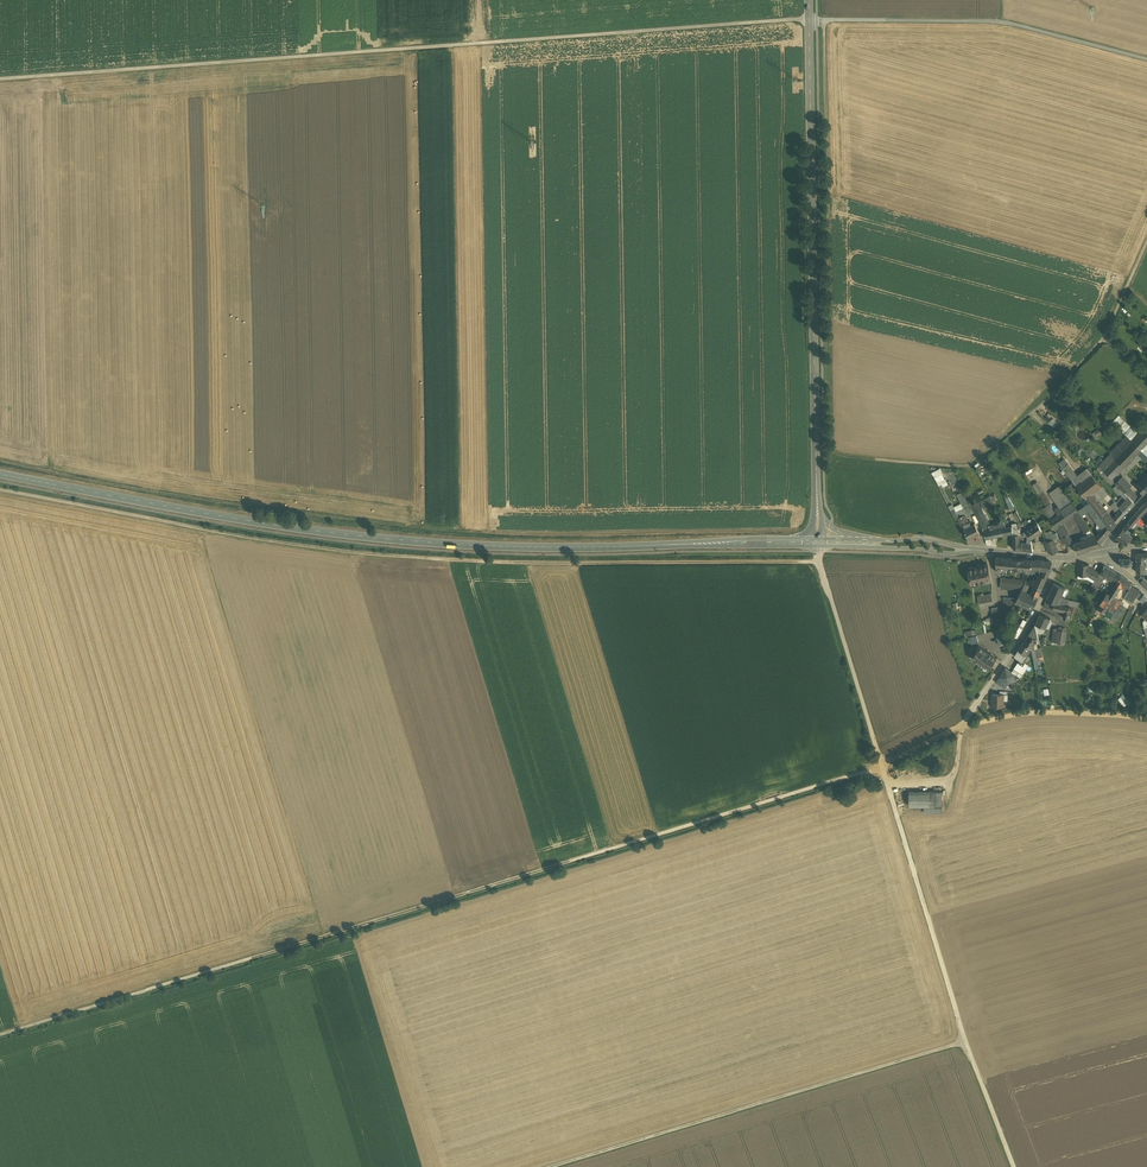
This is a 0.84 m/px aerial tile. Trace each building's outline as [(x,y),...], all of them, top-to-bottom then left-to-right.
[(1139,433),(1119,414),(1113,421),(1127,435),(1132,440),(1139,433)] [(1132,440),(1142,449),(1146,443),(1146,425),(1139,433),(1132,440)] [(1098,429),(1094,432),(1092,434),(1097,440),(1099,437),(1098,436),(1101,433),(1098,429)] [(1127,435),(1110,453),(1115,458),(1132,440),(1127,435)] [(1132,440),(1115,458),(1124,466),(1125,467),(1130,461),(1131,460),(1138,453),(1142,449),(1132,440)] [(1142,449),(1138,453),(1144,458),(1146,455),(1146,454),(1145,452),(1142,449)] [(1110,463),(1104,469),(1104,470),(1112,478),(1124,466),(1115,458),(1110,463)] [(1110,463),(1105,459),(1099,465),(1104,469),(1110,463)] [(1131,463),(1130,461),(1125,467),(1128,470),(1133,465),(1131,463)] [(1078,475),(1068,463),(1062,468),(1072,480),(1078,475)] [(1124,466),(1112,478),(1115,482),(1121,477),(1128,470),(1125,467),(1124,466)] [(1078,475),(1072,480),(1074,483),(1076,486),(1092,474),(1087,468),(1078,475)] [(942,470),(934,474),(939,485),(947,481),(942,470)] [(1112,478),(1104,470),(1101,472),(1113,487),(1117,484),(1115,482),(1112,478)] [(1092,474),(1076,486),(1084,496),(1086,498),(1092,493),(1097,489),(1101,485),(1092,474)] [(1130,486),(1121,477),(1115,482),(1117,484),(1123,490),(1125,493),(1132,487),(1130,486)] [(1141,482),(1134,490),(1141,497),(1146,490),(1146,489),(1141,482)] [(1050,504),(1037,483),(1033,486),(1046,507),(1050,504)] [(1076,486),(1074,483),(1069,487),(1075,494),(1077,493),(1081,498),(1082,497),(1084,496),(1076,486)] [(1123,490),(1117,484),(1113,487),(1119,494),(1120,493),(1120,492),(1123,490)] [(1112,497),(1101,485),(1097,489),(1107,501),(1112,497)] [(1061,486),(1050,494),(1061,511),(1072,503),(1061,486)] [(1134,490),(1132,487),(1125,493),(1135,503),(1141,497),(1134,490)] [(1123,495),(1126,498),(1122,502),(1122,503),(1119,505),(1119,506),(1126,513),(1129,510),(1135,503),(1125,493),(1123,490),(1120,492),(1120,493),(1123,495)] [(960,493),(957,495),(963,508),(970,504),(964,491),(960,493)] [(1095,498),(1092,493),(1086,498),(1086,499),(1089,502),(1095,498)] [(1123,495),(1116,502),(1119,505),(1122,503),(1122,502),(1126,498),(1123,495)] [(986,498),(982,500),(980,501),(983,507),(981,508),(982,510),(994,504),(992,500),(988,502),(986,498)] [(1100,504),(1095,498),(1089,502),(1091,505),(1097,512),(1099,515),(1100,515),(1106,510),(1101,503),(1100,504)] [(977,501),(970,504),(984,531),(990,529),(988,525),(990,525),(982,510),(981,508),(977,501)] [(1118,512),(1113,518),(1116,523),(1122,516),(1126,513),(1121,508),(1119,506),(1116,502),(1112,505),(1118,512)] [(1135,513),(1139,517),(1146,509),(1146,504),(1146,502),(1135,513)] [(1062,512),(1051,520),(1055,527),(1062,522),(1074,514),(1078,511),(1072,503),(1061,511),(1062,512)] [(970,504),(963,508),(967,516),(974,512),(970,504)] [(1091,505),(1083,510),(1089,518),(1092,515),(1097,512),(1091,505)] [(1089,518),(1083,510),(1079,513),(1082,516),(1085,520),(1087,519),(1089,518)] [(1113,518),(1106,510),(1100,515),(1110,528),(1116,523),(1113,518)] [(1099,515),(1097,512),(1092,515),(1101,527),(1103,528),(1106,525),(1099,515)] [(1131,519),(1122,529),(1127,532),(1135,522),(1139,517),(1135,513),(1131,519)] [(968,521),(965,515),(962,516),(961,517),(958,518),(963,529),(964,529),(972,524),(970,520),(968,521)] [(1085,520),(1082,516),(1078,519),(1082,525),(1083,527),(1086,531),(1090,528),(1085,521),(1085,520)] [(1038,522),(1026,529),(1028,533),(1029,534),(1031,537),(1042,530),(1038,522)] [(972,524),(964,529),(969,538),(980,533),(975,523),(972,524)] [(1012,525),(1006,526),(1003,528),(1004,534),(1013,533),(1012,531),(1012,528),(1012,525)] [(1064,525),(1057,530),(1062,538),(1068,534),(1067,530),(1064,525)] [(1103,528),(1095,535),(1095,536),(1100,542),(1111,530),(1106,525),(1103,528)] [(990,529),(984,531),(986,538),(990,538),(1004,534),(1003,528),(1002,527),(994,528),(993,529),(990,529)] [(1127,532),(1122,529),(1117,536),(1117,537),(1126,544),(1132,537),(1127,532)] [(1017,534),(1013,534),(1013,549),(1022,550),(1022,541),(1019,541),(1019,539),(1018,539),(1017,534)] [(1068,534),(1062,538),(1068,546),(1074,544),(1074,542),(1069,543),(1068,534)] [(1093,537),(1086,539),(1089,549),(1102,545),(1100,542),(1095,536),(1093,537)] [(1056,552),(1052,539),(1047,541),(1048,543),(1046,543),(1049,553),(1051,554),(1056,552)] [(1086,539),(1074,542),(1074,544),(1077,553),(1089,549),(1086,539)] [(1027,542),(1022,541),(1022,550),(1033,551),(1031,543),(1027,542)] [(1136,553),(1136,562),(1145,561),(1145,562),(1145,563),(1146,563),(1146,553),(1136,553)] [(1032,560),(996,557),(996,569),(998,573),(1004,573),(1004,567),(1025,569),(1025,572),(1029,572),(1029,571),(1030,568),(1032,560)] [(1130,558),(1124,558),(1124,557),(1124,558),(1120,557),(1119,557),(1119,558),(1119,559),(1119,563),(1119,564),(1118,565),(1119,565),(1120,564),(1123,565),(1123,566),(1124,566),(1124,565),(1129,565),(1129,566),(1130,566),(1130,565),(1132,564),(1133,563),(1132,563),(1132,561),(1133,561),(1133,560),(1132,560),(1130,559),(1131,558),(1130,558)] [(1052,562),(1042,560),(1037,560),(1036,568),(1040,568),(1044,569),(1050,570),(1052,562)] [(1145,561),(1136,562),(1136,572),(1145,572),(1145,574),(1146,574),(1146,565),(1145,565),(1145,563),(1145,562),(1145,561)] [(1096,570),(1089,566),(1089,564),(1079,563),(1078,575),(1088,576),(1091,578),(1096,570)] [(983,566),(980,566),(977,564),(976,566),(976,567),(973,567),(973,566),(968,567),(971,582),(975,581),(975,583),(977,583),(986,582),(987,580),(987,579),(990,578),(987,564),(983,565),(983,566)] [(1121,576),(1104,566),(1100,573),(1104,575),(1112,580),(1113,578),(1118,581),(1121,576)] [(1050,570),(1044,569),(1041,575),(1046,578),(1050,570)] [(1099,572),(1096,570),(1091,578),(1094,580),(1099,572)] [(1022,581),(1001,578),(1000,588),(1021,590),(1021,589),(1025,583),(1026,579),(1029,572),(1025,572),(1022,581)] [(1104,575),(1100,573),(1092,585),(1097,588),(1101,582),(1100,582),(1104,575)] [(1041,575),(1038,574),(1034,584),(1037,585),(1042,588),(1046,578),(1041,575)] [(1132,583),(1121,576),(1118,581),(1114,587),(1118,590),(1121,585),(1125,588),(1126,586),(1129,589),(1131,586),(1132,583)] [(1060,586),(1054,583),(1046,600),(1046,601),(1054,602),(1058,603),(1063,592),(1065,588),(1061,586),(1060,586)] [(1139,590),(1131,586),(1129,589),(1127,593),(1136,597),(1139,590)] [(1114,587),(1109,594),(1112,596),(1116,593),(1118,590),(1114,587)] [(1022,589),(1021,589),(1021,590),(1017,599),(1015,601),(1032,609),(1038,597),(1033,595),(1026,591),(1022,589)] [(1139,590),(1136,597),(1143,603),(1146,598),(1146,597),(1139,590)] [(1071,596),(1063,592),(1058,603),(1066,605),(1069,600),(1071,596)] [(991,593),(977,596),(979,603),(993,601),(991,593)] [(1107,593),(1101,603),(1109,609),(1115,598),(1112,596),(1109,594),(1107,593)] [(1136,597),(1127,593),(1125,597),(1133,602),(1136,597)] [(1115,598),(1109,609),(1114,612),(1121,602),(1115,598)] [(1054,602),(1046,601),(1043,607),(1052,610),(1053,608),(1054,602)] [(1058,603),(1054,602),(1053,608),(1061,610),(1065,611),(1063,618),(1068,619),(1071,606),(1058,603)] [(1108,616),(1105,621),(1112,626),(1115,621),(1116,622),(1124,608),(1124,604),(1121,602),(1114,612),(1110,618),(1108,616)] [(1101,603),(1097,609),(1101,612),(1108,616),(1110,618),(1114,612),(1109,609),(1101,603)] [(998,607),(991,608),(993,616),(1000,614),(998,607)] [(1097,609),(1092,617),(1096,620),(1101,612),(1097,609)] [(1050,618),(1040,614),(1035,624),(1045,628),(1048,621),(1049,621),(1050,618)] [(1035,624),(1023,642),(1031,647),(1033,645),(1036,641),(1039,640),(1038,633),(1035,624)] [(1045,628),(1035,624),(1038,633),(1044,633),(1045,628)] [(1019,627),(1017,631),(1014,636),(1017,638),(1020,633),(1022,629),(1019,627)] [(1001,629),(995,631),(998,644),(1005,643),(1001,629)] [(1054,629),(1051,641),(1064,643),(1066,631),(1059,630),(1054,629)] [(976,635),(970,637),(971,644),(978,642),(976,635)] [(1031,647),(1023,642),(1019,649),(1027,655),(1031,647)] [(980,646),(973,656),(976,658),(975,660),(985,667),(986,666),(989,668),(996,658),(989,653),(989,654),(987,652),(980,646)] [(1027,655),(1019,649),(1015,655),(1015,656),(1020,659),(1023,661),(1027,655)] [(1023,661),(1020,659),(1013,669),(1023,675),(1029,665),(1023,661)] [(1000,676),(1009,683),(1014,674),(1012,672),(1006,668),(1000,676)] [(1013,669),(1012,672),(1014,674),(1020,678),(1023,675),(1013,669)] [(1005,688),(1009,683),(1000,676),(996,682),(1005,688)] [(1000,694),(992,694),(991,706),(997,706),(998,707),(998,706),(1003,707),(1004,695),(1000,694)] [(1123,694),(1118,698),(1125,707),(1130,702),(1123,694)] [(942,792),(909,792),(909,806),(924,806),(942,806),(942,792)]
